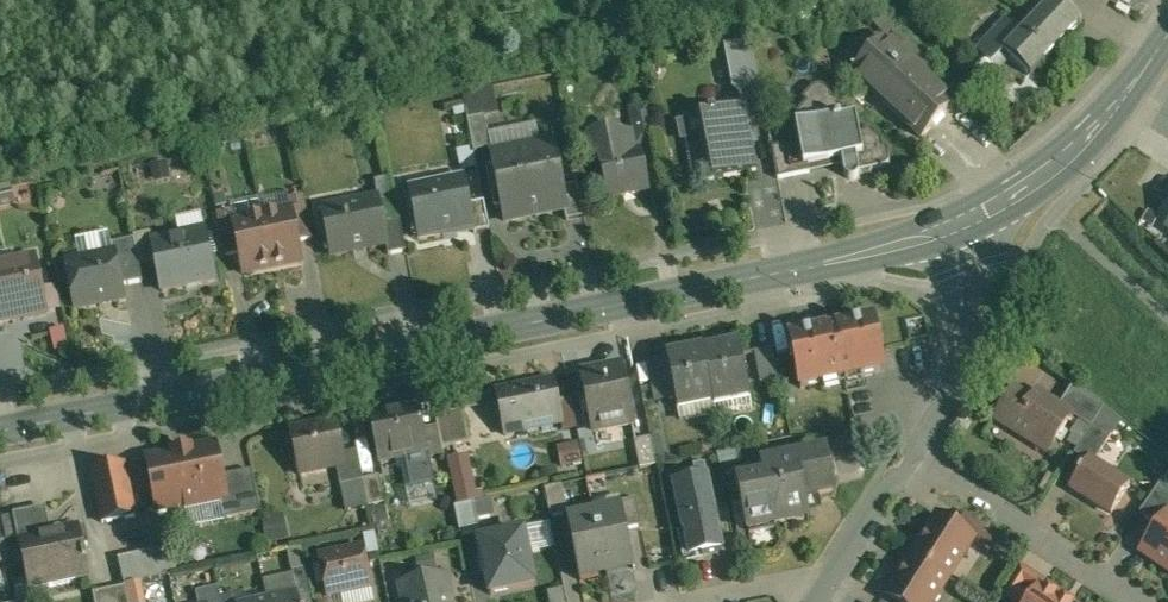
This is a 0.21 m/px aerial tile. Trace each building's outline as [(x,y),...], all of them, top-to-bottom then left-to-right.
[(1021,34),(1011,24),(1010,25),(1006,21),(989,39),(988,38),(977,50),(991,64),(997,69),(1010,55),(1029,74),(1030,76),(1082,23),(1058,0),(1053,0),(1039,15),(1021,34)] [(1039,15),(1053,0),(1024,0),(1039,15)] [(954,104),(885,39),(853,74),(922,138),(954,104)] [(750,40),(725,45),(734,94),(740,93),(760,89),(750,40)] [(823,85),(819,84),(815,85),(812,87),(802,99),(818,113),(817,120),(796,124),(799,140),(805,172),(843,164),(845,177),(848,179),(851,181),(854,181),(857,179),(860,177),(861,174),(860,170),(881,167),(883,167),(886,166),(888,164),(890,162),(891,159),(890,155),(887,145),(882,146),(881,139),(869,129),(865,134),(859,134),(855,117),(840,120),(840,117),(842,117),(839,100),(825,86),(823,85)] [(498,112),(494,89),(463,95),(468,118),(484,115),(498,112)] [(744,112),(726,115),(724,110),(716,111),(715,109),(708,110),(709,113),(690,116),(690,118),(701,116),(704,131),(698,132),(707,177),(691,180),(692,183),(757,170),(749,128),(769,124),(762,89),(760,89),(740,93),(744,112)] [(656,137),(649,105),(630,108),(637,141),(656,137)] [(484,115),(468,118),(474,151),(490,147),(484,115)] [(619,128),(587,135),(593,162),(600,160),(607,198),(649,190),(641,150),(633,152),(629,135),(621,136),(619,128)] [(799,140),(771,145),(778,177),(805,172),(799,140)] [(554,142),(491,155),(504,220),(564,208),(567,207),(563,186),(554,142)] [(466,177),(409,188),(419,237),(473,226),(476,226),(471,204),(466,177)] [(577,183),(563,186),(567,207),(564,208),(567,219),(584,216),(577,183)] [(0,188),(0,206),(14,203),(10,186),(0,188)] [(304,196),(288,199),(291,209),(292,209),(298,240),(312,238),(304,196)] [(379,198),(322,209),(331,255),(386,244),(388,243),(384,223),(379,198)] [(484,201),(471,204),(476,226),(473,226),(475,232),(490,229),(484,201)] [(291,209),(262,215),(273,268),(303,261),(298,240),(292,209),(291,209)] [(232,210),(217,213),(225,255),(239,253),(233,221),(234,221),(232,210)] [(234,221),(233,221),(239,253),(243,274),(273,268),(262,215),(234,221)] [(400,219),(384,223),(388,243),(386,244),(388,254),(407,250),(400,219)] [(153,241),(151,241),(156,262),(161,290),(215,279),(205,230),(153,241)] [(151,232),(134,235),(134,239),(140,265),(156,262),(151,241),(153,241),(151,232)] [(134,239),(111,243),(114,254),(115,254),(121,285),(143,280),(140,265),(134,239)] [(114,254),(78,262),(69,275),(75,308),(124,298),(121,285),(115,254),(114,254)] [(0,265),(0,323),(47,314),(36,258),(0,265)] [(853,323),(836,326),(836,328),(827,330),(826,328),(809,332),(810,334),(804,335),(804,333),(790,336),(800,388),(883,371),(873,319),(859,322),(859,323),(854,325),(853,323)] [(63,351),(76,347),(71,327),(58,330),(63,351)] [(740,344),(704,351),(714,403),(714,405),(717,405),(716,397),(747,392),(749,398),(751,398),(740,344)] [(773,347),(755,351),(762,381),(779,378),(773,347)] [(703,348),(668,354),(669,360),(676,397),(678,410),(681,410),(679,402),(710,396),(711,404),(714,403),(704,351),(703,348)] [(669,360),(650,363),(657,400),(676,397),(669,360)] [(621,366),(581,375),(593,431),(633,423),(621,366)] [(554,379),(496,391),(496,392),(498,404),(504,435),(527,431),(527,429),(561,421),(562,424),(563,424),(554,379)] [(1104,407),(1073,383),(1059,406),(1072,414),(1071,416),(1091,428),(1093,424),(1104,407)] [(1039,404),(1013,388),(994,418),(1048,452),(1071,416),(1072,414),(1059,406),(1044,396),(1039,404)] [(496,392),(461,400),(463,410),(435,416),(437,426),(442,448),(470,443),(463,411),(498,404),(496,392)] [(418,407),(369,417),(379,461),(426,451),(428,451),(423,429),(418,407)] [(1121,420),(1104,407),(1093,424),(1111,435),(1121,420)] [(336,420),(291,430),(300,474),(336,467),(346,465),(343,453),(336,420)] [(1091,428),(1074,454),(1086,461),(1088,458),(1094,462),(1111,435),(1093,424),(1091,428)] [(442,448),(437,426),(423,429),(428,451),(426,451),(427,458),(443,454),(442,448)] [(651,438),(635,441),(640,469),(656,466),(651,438)] [(584,441),(564,445),(568,466),(588,462),(584,441)] [(218,448),(150,462),(160,511),(164,511),(164,509),(227,496),(224,478),(218,448)] [(357,451),(343,453),(346,465),(336,467),(340,486),(364,481),(363,479),(357,451)] [(827,452),(762,465),(765,480),(738,485),(747,532),(777,526),(776,524),(807,518),(807,520),(809,520),(805,497),(835,491),(827,452)] [(469,455),(448,460),(457,506),(473,503),(485,500),(483,490),(477,491),(469,455)] [(1094,462),(1088,458),(1086,461),(1077,475),(1078,475),(1070,487),(1111,513),(1130,484),(1094,462)] [(124,462),(91,469),(102,522),(135,515),(124,462)] [(231,517),(260,512),(252,472),(224,478),(227,496),(231,517)] [(379,476),(363,479),(364,481),(369,507),(385,503),(379,476)] [(707,478),(675,484),(690,557),(722,550),(707,478)] [(364,481),(340,486),(346,512),(369,507),(364,481)] [(1139,514),(1158,527),(1167,514),(1167,490),(1159,484),(1139,514)] [(562,485),(545,489),(551,517),(568,514),(562,485)] [(636,499),(620,502),(621,510),(622,510),(626,529),(642,526),(636,499)] [(457,506),(455,506),(460,535),(479,531),(473,503),(457,506)] [(386,507),(371,510),(374,525),(389,522),(386,507)] [(78,528),(50,534),(45,509),(15,515),(30,591),(89,579),(86,565),(87,565),(86,556),(84,556),(78,528)] [(621,510),(595,515),(607,574),(634,569),(626,529),(622,510),(621,510)] [(1002,537),(966,513),(957,527),(974,538),(973,539),(993,551),(1002,537)] [(1167,514),(1158,527),(1142,552),(1167,570),(1167,514)] [(595,515),(568,521),(580,579),(607,574),(595,515)] [(957,527),(938,515),(917,547),(915,547),(911,554),(948,578),(973,539),(974,538),(957,527)] [(284,517),(262,521),(266,542),(288,537),(284,517)] [(523,532),(478,541),(490,594),(535,585),(523,532)] [(175,546),(120,558),(126,583),(180,572),(175,546)] [(372,587),(364,549),(319,558),(327,596),(372,587)] [(911,554),(906,561),(907,563),(886,595),(897,601),(932,601),(948,578),(911,554)] [(1020,566),(1008,582),(1028,596),(1024,601),(1032,601),(1044,583),(1045,582),(1020,566)] [(292,571),(297,594),(298,594),(299,601),(314,601),(306,568),(292,571)] [(400,585),(404,601),(451,601),(446,575),(400,585)] [(1008,582),(1000,594),(1012,601),(1024,601),(1028,596),(1008,582)] [(1056,596),(1055,590),(1044,583),(1032,601),(1065,601),(1056,596)] [(125,587),(129,601),(145,601),(141,584),(125,587)] [(93,594),(95,601),(129,601),(125,587),(93,594)] [(196,591),(198,601),(221,601),(220,596),(218,587),(196,591)] [(572,589),(556,591),(557,601),(574,601),(572,589)] [(220,596),(221,601),(236,601),(234,593),(220,596)]
